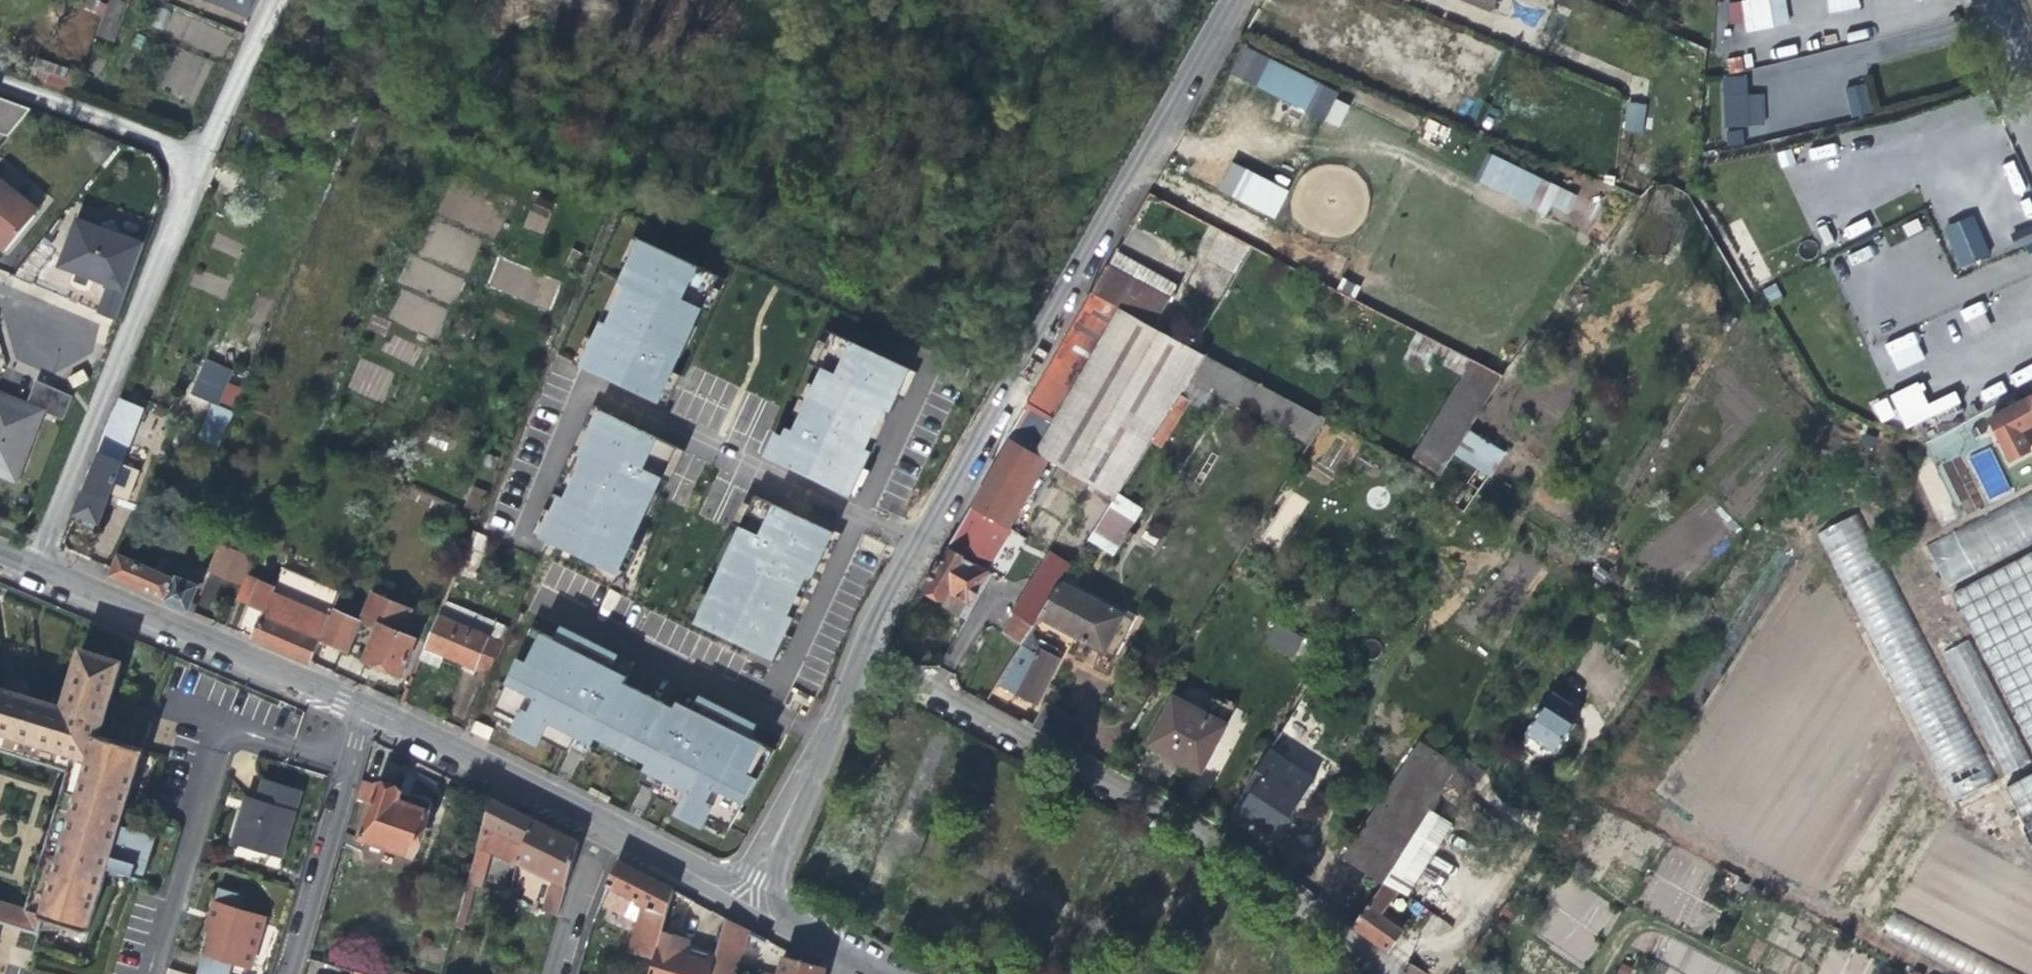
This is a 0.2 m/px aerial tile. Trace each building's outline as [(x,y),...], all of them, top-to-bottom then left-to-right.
[(123,0),(114,0),(99,36),(114,42),(131,3),(123,0)] [(246,16),(253,0),(207,0),(246,16)] [(1494,17),(1501,0),(1450,0),(1494,17)] [(1746,30),(1775,27),(1770,7),(1768,0),(1741,0),(1746,30)] [(1829,13),(1860,7),(1858,0),(1826,0),(1829,13)] [(73,96),(80,75),(34,59),(39,45),(3,31),(0,39),(0,70),(73,96)] [(1729,71),(1752,66),(1749,56),(1727,60),(1729,71)] [(1341,96),(1251,57),(1238,87),(1328,126),(1341,96)] [(1742,75),(1722,75),(1724,127),(1766,126),(1765,104),(1764,89),(1747,90),(1742,75)] [(1861,82),(1844,85),(1850,115),(1867,111),(1861,82)] [(1647,102),(1625,98),(1621,128),(1643,131),(1647,102)] [(0,99),(0,134),(8,137),(30,110),(0,99)] [(1448,129),(1425,119),(1416,140),(1425,144),(1438,150),(1448,129)] [(1559,182),(1492,150),(1477,181),(1495,190),(1545,213),(1559,182)] [(1292,188),(1230,158),(1216,187),(1275,218),(1292,188)] [(0,179),(0,246),(7,251),(36,216),(16,200),(20,195),(0,179)] [(40,211),(20,195),(16,200),(36,216),(40,211)] [(534,213),(547,219),(553,205),(540,200),(534,213)] [(1943,226),(1959,268),(1991,256),(1975,214),(1943,226)] [(116,321),(145,243),(75,219),(57,267),(77,274),(89,279),(107,286),(98,313),(116,321)] [(1217,229),(1204,256),(1234,272),(1248,245),(1217,229)] [(724,279),(631,236),(617,264),(625,266),(592,338),(585,335),(573,362),(625,386),(666,405),(678,374),(669,368),(674,354),(679,357),(693,325),(688,323),(696,307),(709,312),(724,279)] [(1098,277),(1090,292),(1114,304),(1155,326),(1169,302),(1104,267),(1098,277)] [(89,279),(77,274),(74,281),(79,283),(86,286),(89,279)] [(1032,448),(1114,304),(1090,292),(1051,359),(1006,435),(1012,439),(1020,443),(1031,450),(1032,448)] [(1968,332),(1989,328),(1984,302),(1963,306),(1968,332)] [(1032,448),(1114,495),(1116,492),(1146,445),(1148,441),(1178,394),(1204,352),(1155,326),(1114,304),(1032,448)] [(903,365),(824,329),(808,362),(821,367),(813,385),(806,382),(792,413),(799,416),(792,431),(786,427),(781,437),(775,434),(764,455),(814,478),(856,498),(869,471),(863,468),(895,396),(904,400),(916,371),(903,365)] [(1912,330),(1884,343),(1896,371),(1925,358),(1912,330)] [(1474,361),(1417,332),(1410,345),(1467,375),(1474,361)] [(1224,396),(1309,443),(1325,417),(1204,352),(1178,394),(1191,402),(1213,415),(1224,396)] [(1443,475),(1500,374),(1474,361),(1413,460),(1443,475)] [(89,380),(84,371),(68,379),(74,388),(89,380)] [(0,395),(0,475),(15,481),(34,433),(55,442),(64,420),(73,397),(36,380),(27,405),(19,402),(15,405),(9,398),(0,395)] [(1920,381),(1889,393),(1902,428),(1962,405),(1956,391),(1928,401),(1920,381)] [(198,440),(221,450),(245,391),(228,384),(218,407),(213,405),(198,440)] [(1161,449),(1191,402),(1178,394),(1148,441),(1161,449)] [(1881,423),(1895,415),(1885,396),(1870,404),(1881,423)] [(2027,445),(2020,431),(2031,424),(2031,396),(1987,421),(2010,462),(2030,451),(2027,445)] [(123,402),(110,433),(132,443),(145,411),(123,402)] [(633,427),(591,406),(534,533),(616,574),(618,569),(625,571),(636,551),(630,549),(632,540),(627,538),(638,514),(645,517),(655,493),(649,492),(654,476),(668,480),(682,451),(633,427)] [(1467,430),(1451,452),(1477,469),(1452,506),(1462,513),(1504,453),(1467,430)] [(116,481),(132,443),(110,433),(74,521),(96,530),(116,481)] [(1048,460),(1031,450),(1020,443),(1012,439),(983,487),(973,505),(1010,526),(1048,460)] [(466,507),(480,513),(487,494),(473,488),(466,507)] [(1139,506),(1116,492),(1114,495),(1086,539),(1110,553),(1139,506)] [(696,623),(782,662),(839,538),(796,517),(753,495),(748,504),(743,502),(734,520),(748,529),(738,543),(733,542),(724,561),(730,565),(717,591),(711,587),(708,595),(702,592),(691,614),(699,616),(696,623)] [(1012,527),(1010,526),(973,505),(972,504),(947,547),(985,571),(1012,527)] [(1968,532),(1933,543),(1943,579),(1997,563),(1988,535),(1971,540),(1968,532)] [(222,541),(208,568),(243,583),(256,555),(222,541)] [(964,607),(985,571),(947,547),(925,583),(954,600),(964,607)] [(1050,549),(1024,588),(1047,601),(1061,578),(1069,565),(1072,561),(1050,549)] [(169,576),(119,554),(112,569),(109,577),(190,611),(199,588),(169,576)] [(1952,597),(2031,752),(2031,556),(1952,597)] [(277,648),(310,663),(320,641),(331,613),(333,608),(334,606),(340,592),(285,569),(277,587),(260,580),(249,606),(264,612),(252,638),(277,648)] [(249,606),(260,580),(248,575),(237,600),(249,606)] [(1122,611),(1061,578),(1047,601),(1038,614),(1075,634),(1102,648),(1122,611)] [(1003,633),(1020,643),(1031,625),(1038,614),(1047,601),(1024,588),(1011,610),(1016,613),(1003,633)] [(363,618),(380,625),(402,634),(412,611),(373,594),(363,618)] [(444,602),(438,616),(489,637),(495,624),(444,602)] [(331,613),(320,641),(348,653),(362,620),(333,608),(331,613)] [(487,642),(489,637),(438,616),(426,644),(424,649),(451,660),(475,671),(477,666),(489,671),(499,648),(487,642)] [(379,627),(380,625),(363,618),(362,620),(379,627)] [(1264,620),(1253,638),(1281,655),(1292,637),(1264,620)] [(402,634),(380,625),(379,627),(365,663),(375,667),(400,677),(416,640),(402,634)] [(1038,628),(1031,625),(1020,643),(997,680),(1034,700),(1046,678),(1057,657),(1038,648),(1042,642),(1033,637),(1038,628)] [(704,828),(722,831),(758,750),(730,737),(715,730),(720,711),(730,711),(684,689),(675,708),(625,682),(633,661),(562,626),(553,639),(532,630),(492,716),(512,724),(511,731),(535,744),(541,737),(567,750),(570,746),(588,757),(594,744),(605,749),(636,764),(646,768),(639,781),(653,787),(653,794),(680,807),(676,814),(704,828)] [(119,661),(82,650),(64,708),(0,688),(0,735),(90,763),(42,919),(86,932),(93,909),(104,873),(117,878),(118,873),(131,877),(143,881),(145,872),(156,836),(119,824),(143,749),(151,724),(155,710),(111,697),(119,661)] [(1191,766),(1200,771),(1225,725),(1173,697),(1148,742),(1191,766)] [(1545,703),(1541,708),(1527,730),(1526,733),(1555,753),(1575,724),(1568,719),(1575,709),(1562,701),(1556,711),(1545,703)] [(1522,727),(1527,730),(1541,708),(1535,704),(1523,720),(1525,722),(1522,727)] [(476,722),(472,732),(487,739),(491,729),(476,722)] [(37,935),(42,919),(90,763),(0,735),(0,753),(66,773),(25,907),(0,899),(0,924),(37,935)] [(1287,749),(1272,739),(1231,807),(1257,824),(1258,829),(1264,833),(1268,831),(1271,833),(1282,818),(1288,814),(1322,761),(1292,742),(1287,749)] [(1343,859),(1381,884),(1384,881),(1429,810),(1457,766),(1421,742),(1343,859)] [(2026,827),(2031,822),(2031,778),(2007,791),(2026,827)] [(360,780),(355,798),(371,804),(359,838),(413,856),(433,805),(431,801),(414,794),(410,797),(402,794),(397,788),(385,783),(377,784),(376,786),(360,780)] [(267,782),(263,781),(257,801),(261,802),(267,782)] [(300,792),(267,782),(261,802),(257,801),(256,801),(243,844),(281,856),(300,792)] [(492,852),(509,860),(530,818),(508,807),(491,799),(466,885),(481,889),(492,852)] [(1451,824),(1429,810),(1384,881),(1398,890),(1406,895),(1451,824)] [(509,860),(516,863),(537,821),(530,818),(509,860)] [(565,886),(578,842),(557,831),(537,821),(516,863),(565,886)] [(629,950),(655,957),(663,931),(665,920),(674,891),(648,877),(617,861),(607,887),(611,889),(604,906),(624,917),(632,901),(635,903),(634,905),(641,908),(629,950)] [(1384,909),(1398,890),(1384,881),(1381,884),(1353,924),(1387,948),(1395,937),(1401,930),(1395,927),(1399,921),(1384,909)] [(232,962),(250,967),(266,918),(238,909),(243,895),(220,887),(207,930),(214,932),(211,943),(207,942),(197,973),(228,973),(232,962)] [(748,928),(725,918),(714,956),(709,973),(735,973),(748,928)] [(679,935),(663,931),(655,957),(650,973),(709,973),(714,956),(687,948),(688,943),(678,941),(679,938),(679,935)] [(685,937),(679,935),(679,938),(678,941),(688,943),(690,938),(685,937)] [(776,973),(822,973),(824,966),(813,963),(784,948),(776,973)] [(1407,963),(1405,973),(1431,973),(1407,963)]
